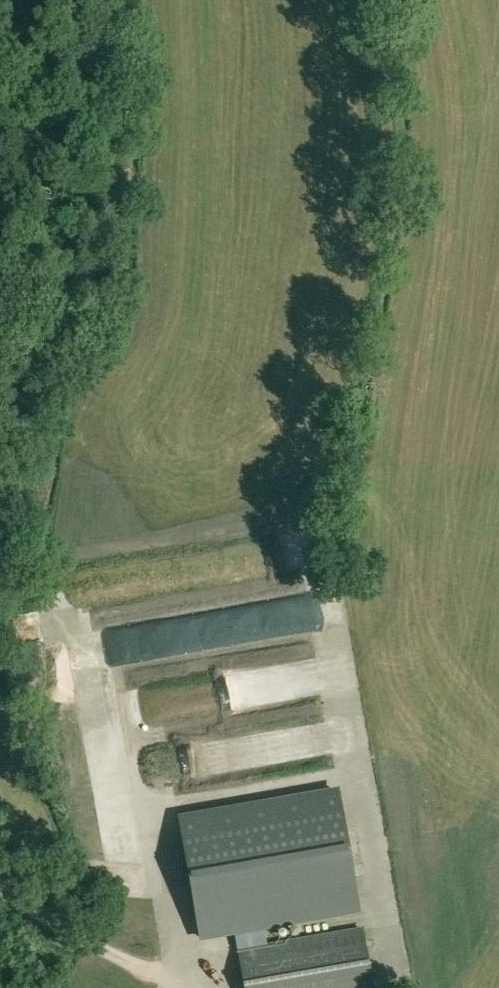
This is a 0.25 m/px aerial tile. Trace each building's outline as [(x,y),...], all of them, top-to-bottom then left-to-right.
[(339,792),(180,820),(200,937),(359,910),(339,792)] [(238,950),(245,987),(372,987),(362,929),(238,950)]
